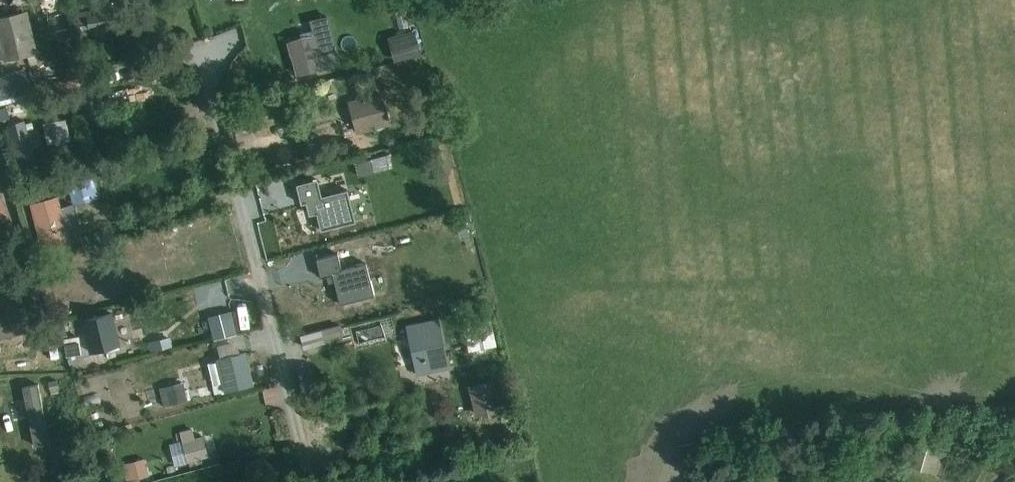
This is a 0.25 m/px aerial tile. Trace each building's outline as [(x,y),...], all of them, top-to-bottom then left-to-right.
[(31,4),(43,10),(48,0),(33,0),(31,4)] [(3,54),(34,47),(25,10),(0,16),(0,42),(3,54)] [(316,36),(319,50),(336,45),(327,16),(311,21),(314,36),(316,36)] [(118,18),(79,24),(81,36),(89,34),(90,36),(120,31),(118,18)] [(414,31),(389,38),(395,60),(420,54),(414,31)] [(316,36),(314,36),(290,42),(288,46),(297,75),(324,68),(319,50),(316,36)] [(70,58),(64,82),(81,87),(86,62),(70,58)] [(28,97),(27,93),(30,92),(24,69),(22,69),(20,62),(0,66),(0,104),(28,97)] [(56,72),(32,77),(34,96),(62,89),(56,72)] [(381,92),(348,101),(356,129),(389,120),(381,92)] [(32,148),(27,132),(24,120),(5,126),(18,172),(37,167),(32,148)] [(27,132),(32,148),(41,145),(37,129),(27,132)] [(58,195),(30,203),(43,249),(83,238),(74,205),(98,198),(91,176),(97,174),(95,167),(64,176),(72,204),(61,207),(58,195)] [(355,222),(347,190),(321,197),(317,181),(297,185),(301,204),(307,203),(310,215),(317,214),(321,230),(355,222)] [(375,296),(366,264),(342,270),(338,255),(316,260),(320,278),(333,275),(340,304),(375,296)] [(285,262),(266,266),(268,278),(288,274),(285,262)] [(0,313),(0,338),(26,331),(22,316),(36,312),(34,304),(0,313)] [(231,310),(205,317),(211,340),(237,333),(231,310)] [(112,312),(81,320),(89,353),(121,345),(112,312)] [(438,319),(406,326),(416,376),(449,369),(438,319)] [(491,320),(464,325),(469,351),(496,345),(491,320)] [(339,328),(342,337),(359,332),(356,323),(339,328)] [(342,337),(339,328),(339,325),(301,336),(304,348),(342,337)] [(79,336),(62,339),(65,357),(83,353),(79,336)] [(171,337),(148,341),(150,352),(173,347),(171,337)] [(220,359),(242,354),(239,342),(217,348),(220,359)] [(242,354),(220,359),(216,360),(222,384),(212,386),(214,394),(253,384),(245,353),(242,354)] [(198,356),(201,375),(211,373),(207,354),(198,356)] [(493,380),(467,386),(475,417),(501,410),(493,380)] [(188,400),(186,392),(184,382),(159,388),(163,406),(188,400)] [(38,385),(22,388),(34,445),(49,442),(38,385)] [(186,392),(188,400),(211,394),(209,387),(186,392)] [(192,430),(180,433),(187,462),(208,457),(203,437),(194,439),(192,430)] [(916,445),(909,467),(940,476),(947,454),(916,445)] [(144,459),(122,465),(127,481),(149,475),(144,459)]
